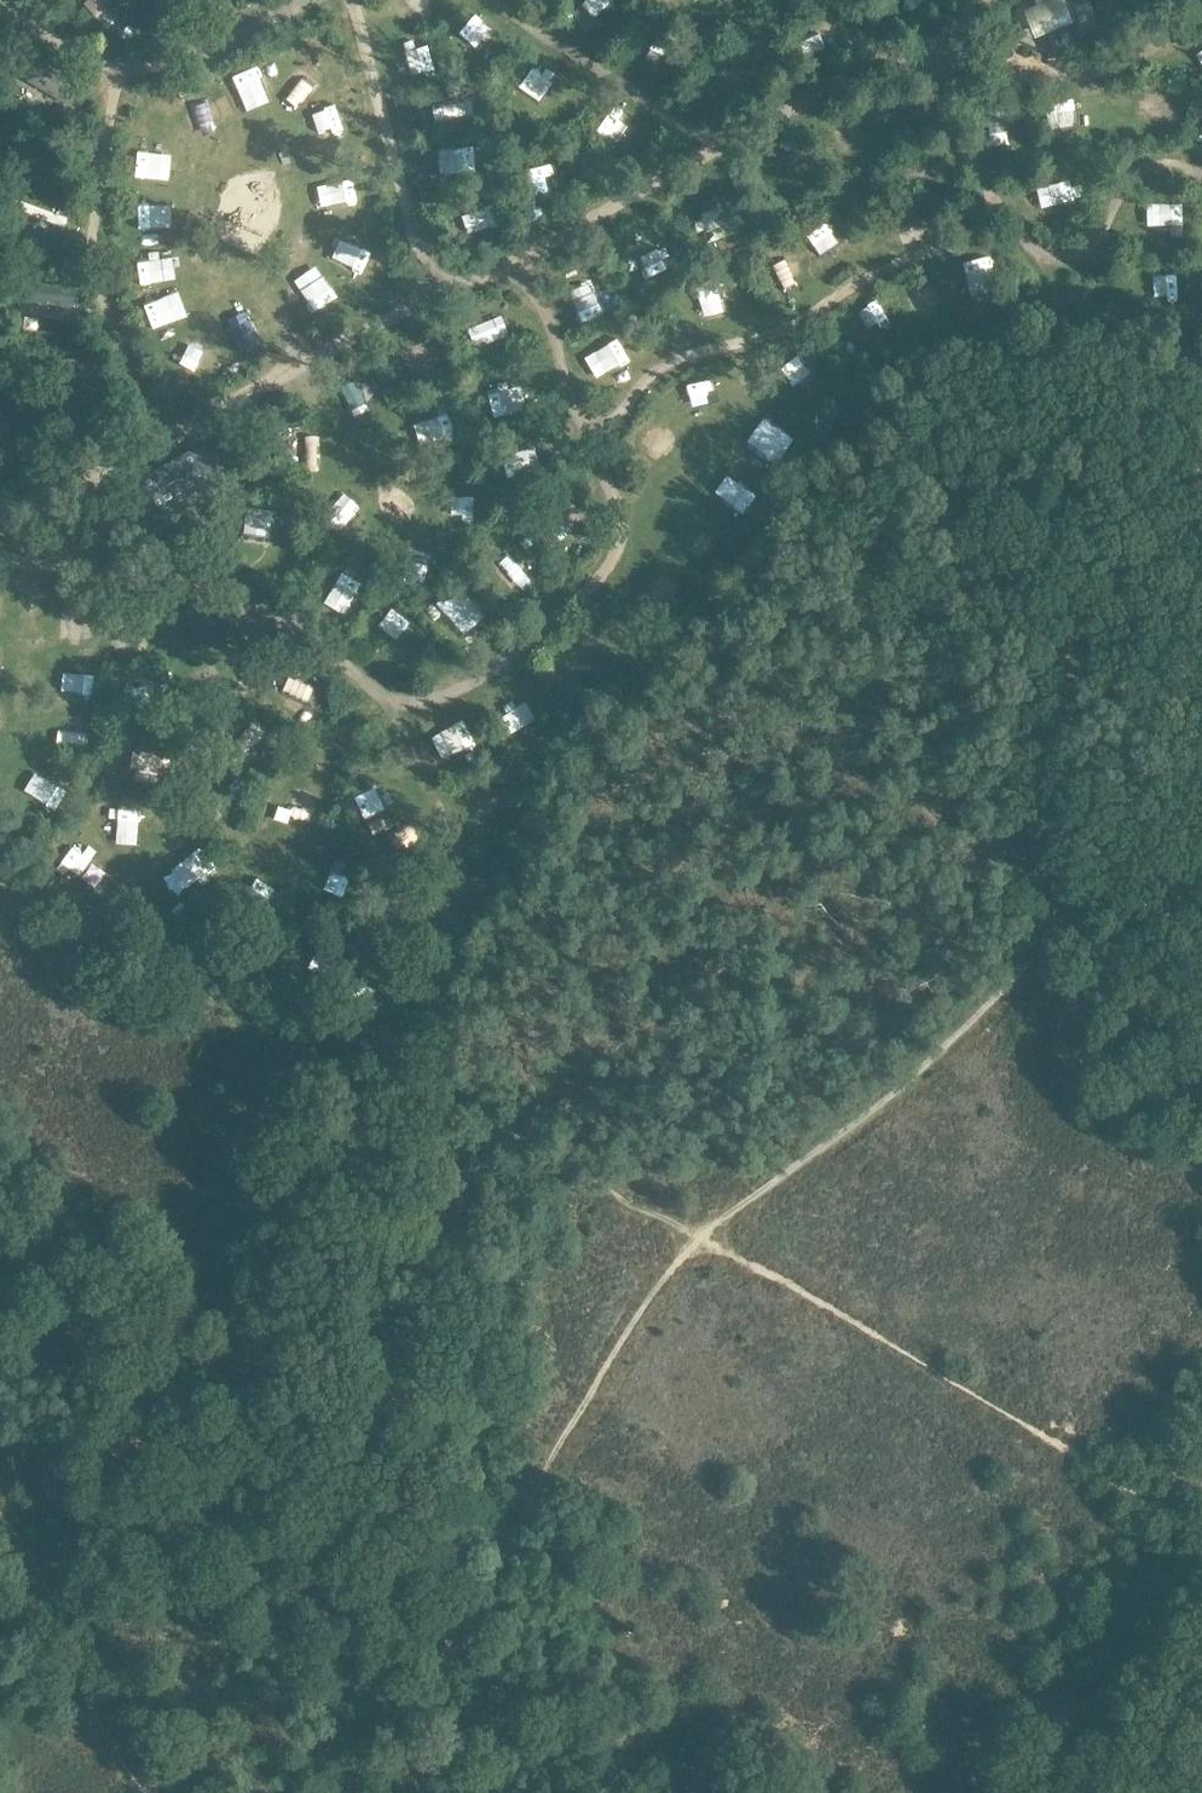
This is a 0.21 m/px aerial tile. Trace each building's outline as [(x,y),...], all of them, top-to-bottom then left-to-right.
[(109,6),(106,8),(113,16),(116,13),(138,38),(152,26),(129,0),(105,0),(109,6)] [(210,17),(230,9),(225,0),(202,0),(210,17)] [(1023,12),(1035,39),(1046,34),(1054,56),(1105,36),(1089,0),(1032,0),(1034,6),(1023,12)] [(593,17),(594,44),(620,43),(619,16),(593,17)] [(468,61),(482,52),(473,38),(459,46),(468,61)] [(79,87),(33,60),(22,79),(67,106),(79,87)] [(550,93),(543,101),(560,117),(567,109),(550,93)] [(56,222),(9,205),(3,222),(50,239),(56,222)] [(1161,247),(1154,237),(1146,242),(1152,252),(1161,247)] [(26,302),(77,308),(79,288),(28,282),(26,302)] [(905,312),(924,306),(920,295),(901,300),(905,312)] [(679,313),(696,320),(702,305),(686,298),(679,313)] [(489,341),(465,350),(475,377),(499,368),(489,341)] [(47,380),(104,375),(102,356),(45,362),(47,380)] [(60,394),(51,395),(53,410),(62,409),(60,394)] [(0,411),(0,456),(12,453),(1,411),(0,411)] [(200,446),(131,485),(149,518),(219,480),(200,446)] [(255,525),(248,542),(261,548),(268,530),(255,525)] [(162,688),(152,678),(143,688),(152,697),(162,688)] [(490,729),(514,720),(509,707),(485,716),(490,729)] [(432,750),(446,744),(439,725),(424,730),(432,750)]
